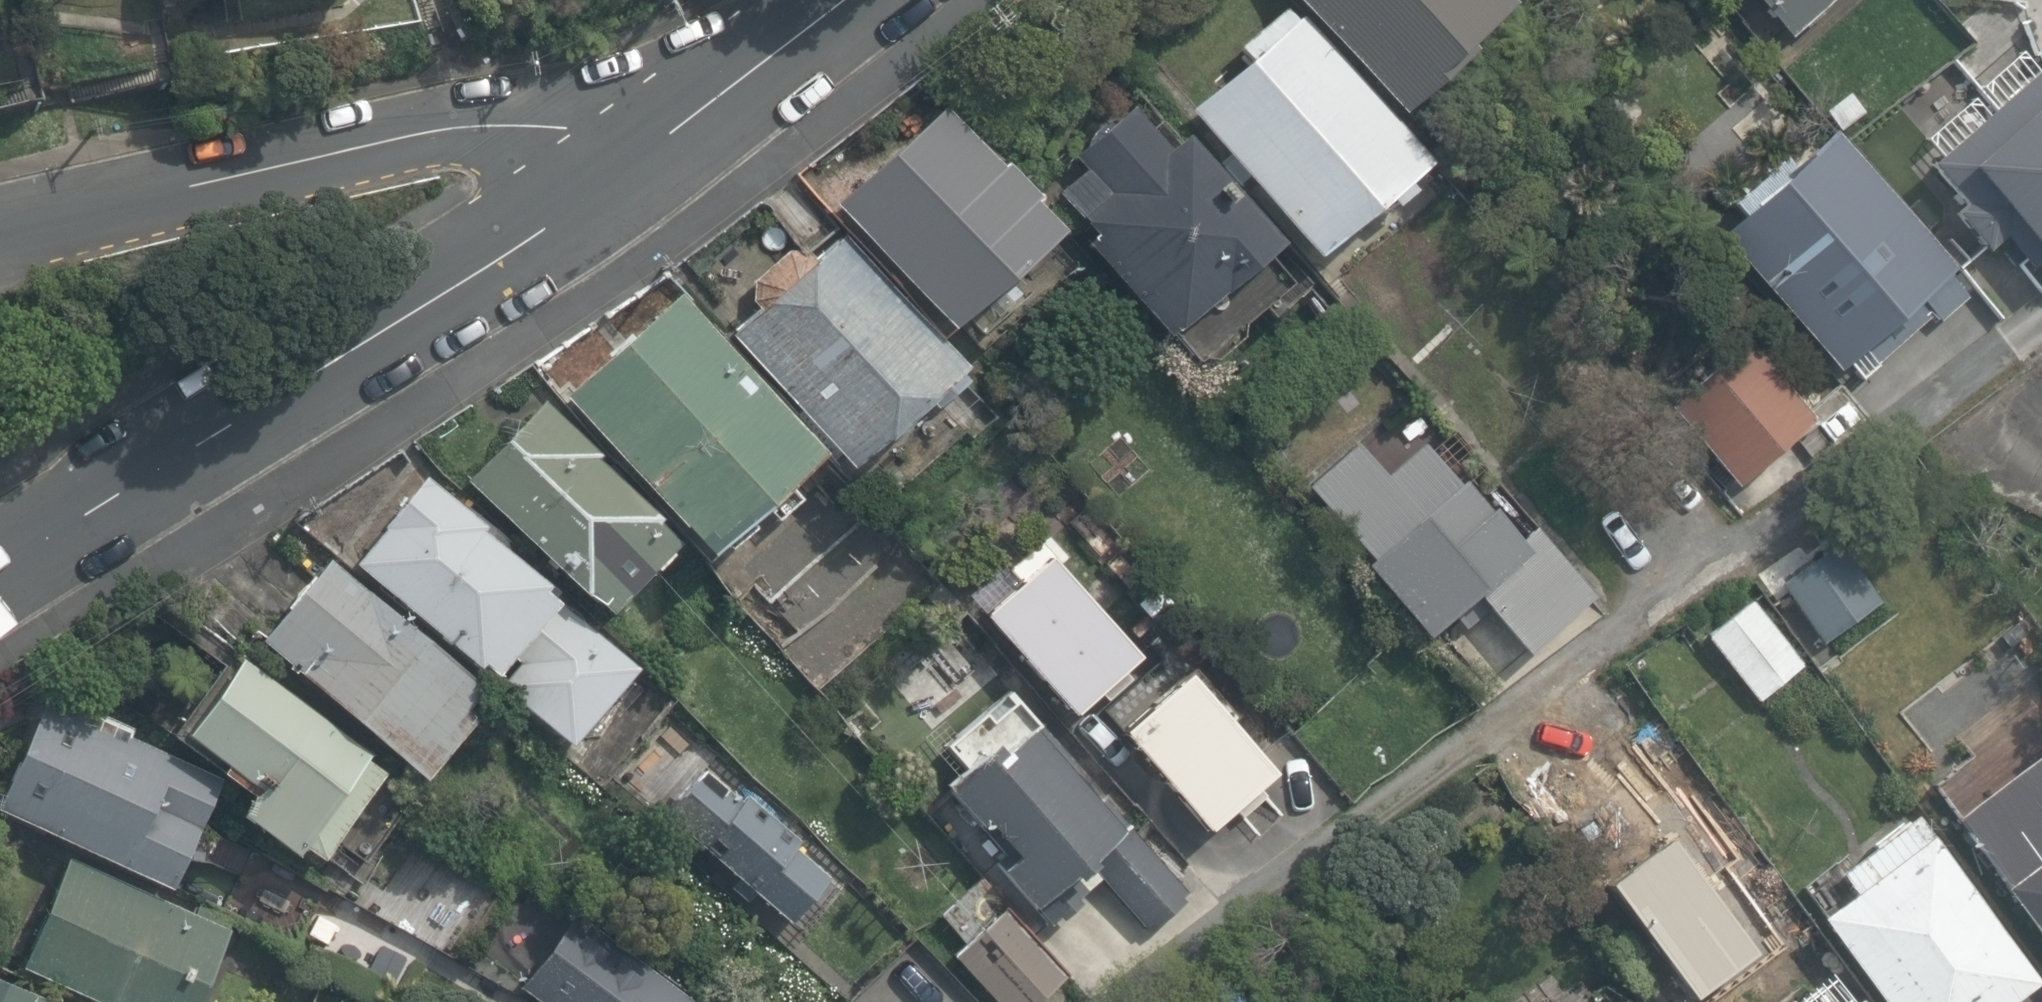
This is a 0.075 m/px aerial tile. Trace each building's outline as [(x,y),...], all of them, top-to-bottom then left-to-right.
[(1405,113),(1511,0),(1302,0),(1405,113)] [(1794,33),(1831,0),(1765,0),(1794,33)] [(1434,161),(1294,1),(1244,45),(1251,53),(1189,108),(1318,252),(1434,161)] [(1928,168),(1963,208),(1952,217),(1986,255),(2003,241),(2031,271),(2041,262),(2041,69),(1928,168)] [(1170,145),(1132,101),(1073,153),(1084,165),(1045,199),(1159,333),(1280,237),(1186,131),(1170,145)] [(1063,230),(954,104),(836,209),(949,328),(1063,230)] [(1957,263),(1835,124),(1722,230),(1844,370),(1957,263)] [(954,363),(834,231),(721,332),(841,464),(954,363)] [(811,449),(671,289),(556,389),(696,549),(811,449)] [(1818,419),(1748,336),(1673,401),(1745,487),(1818,419)] [(1933,455),(1956,498),(1989,480),(2010,520),(2041,503),(2041,396),(1933,455)] [(599,606),(673,535),(537,397),(463,476),(599,606)] [(1362,455),(1323,488),(1379,553),(1369,562),(1436,640),(1448,630),(1494,683),(1596,595),(1540,530),(1515,551),(1433,456),(1392,491),(1362,455)] [(635,656),(421,470),(354,556),(566,742),(635,656)] [(1816,529),(1771,580),(1846,645),(1890,594),(1816,529)] [(478,680),(332,557),(263,638),(425,775),(472,712),(459,702),(478,680)] [(1137,656),(1048,557),(980,616),(1071,713),(1137,656)] [(1748,589),(1700,627),(1760,702),(1808,663),(1748,589)] [(388,764),(238,655),(182,733),(256,786),(241,808),(316,863),(388,764)] [(1276,773),(1187,674),(1119,733),(1210,831),(1276,773)] [(225,781),(68,692),(8,809),(174,891),(225,781)] [(1004,740),(950,786),(987,830),(996,822),(1022,852),(1005,867),(1040,907),(1096,859),(1128,832),(1040,730),(1015,752),(1004,740)] [(1955,813),(2041,941),(2041,753),(1955,813)] [(788,846),(703,769),(660,817),(781,925),(819,882),(784,851),(788,846)] [(1917,815),(1811,890),(1885,1001),(2012,1001),(2039,982),(1917,815)] [(1190,900),(1128,832),(1096,859),(1156,926),(1190,900)] [(77,867),(30,977),(90,1001),(212,1001),(240,936),(77,867)] [(1776,879),(1697,943),(1715,969),(1685,1000),(1686,1001),(1864,1001),(1776,879)] [(958,961),(997,1001),(1040,1001),(1067,977),(1007,914),(958,961)] [(573,928),(525,992),(539,1001),(684,1001),(573,928)] [(0,981),(0,1001),(49,1001),(0,981)]
